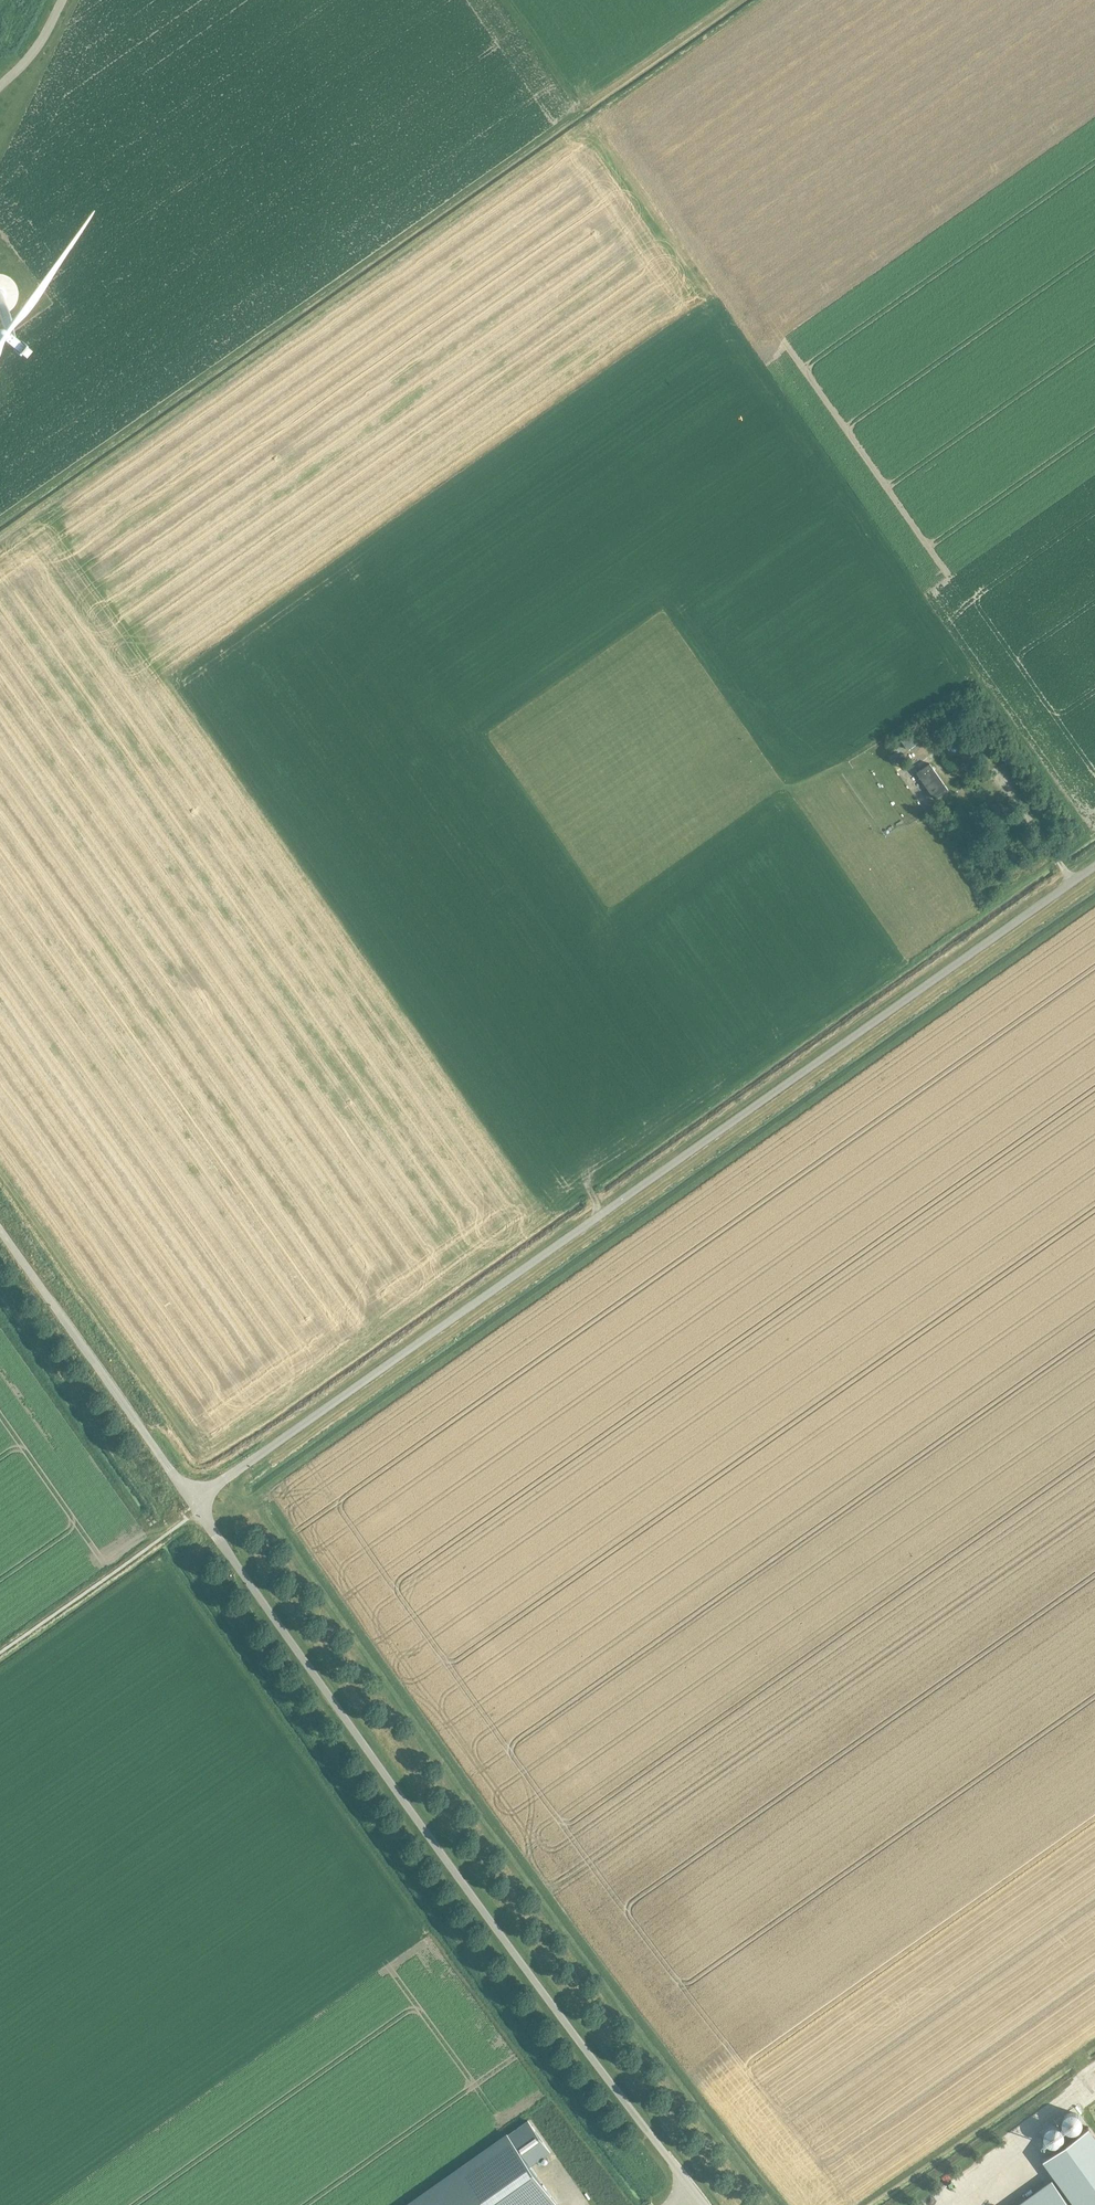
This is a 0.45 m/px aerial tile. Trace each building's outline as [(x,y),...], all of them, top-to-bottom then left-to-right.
[(913,733),(902,741),(903,742),(908,750),(919,742),(914,735),(913,733)] [(930,766),(919,774),(935,797),(946,789),(930,766)] [(1054,2125),(1064,2133),(1071,2125),(1061,2116),(1054,2125)] [(501,2140),(409,2204),(557,2204),(558,2204),(530,2166),(550,2152),(528,2120),(501,2140)] [(1043,2161),(1075,2204),(1094,2204),(1094,2139),(1088,2128),(1043,2161)] [(1019,2204),(1069,2204),(1052,2181),(1019,2204)]
